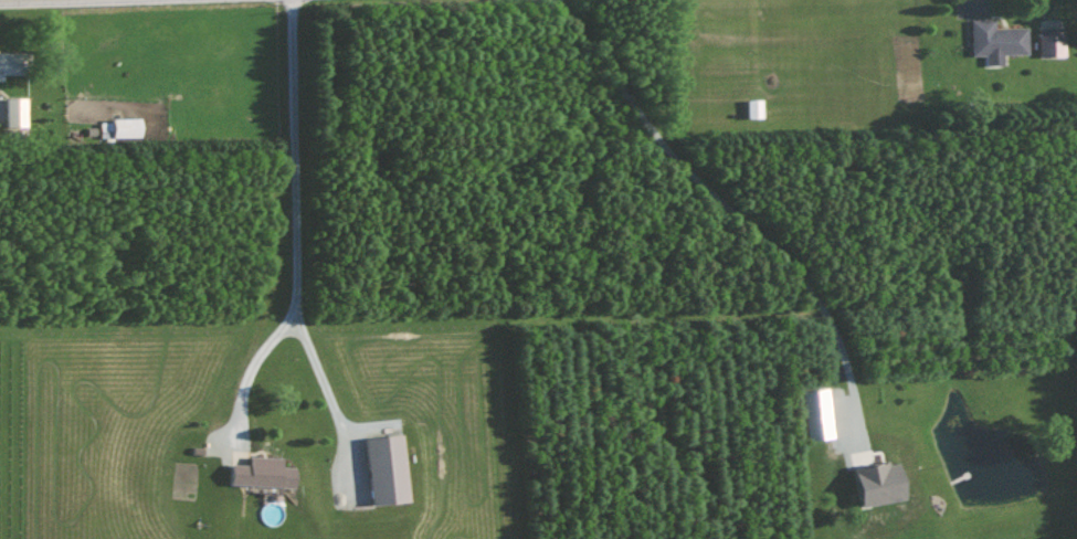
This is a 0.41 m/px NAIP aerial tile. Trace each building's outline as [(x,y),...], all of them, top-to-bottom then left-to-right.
[(971,20),(972,55),(986,54),(986,65),(1004,64),(1004,53),(1028,52),(1028,27),(995,28),(995,19),(971,20)] [(1064,55),(1064,27),(1039,28),(1040,56),(1064,55)] [(4,81),(4,74),(23,74),(23,52),(0,51),(0,81),(4,81)] [(27,97),(7,98),(7,127),(27,127),(27,97)] [(763,118),(763,99),(747,100),(748,118),(763,118)] [(141,136),(141,118),(100,120),(101,138),(141,136)] [(829,389),(804,391),(806,440),(832,438),(829,389)] [(370,505),(408,502),(404,435),(366,437),(370,505)] [(231,485),(296,487),(297,467),(283,467),(283,457),(250,456),(249,464),(231,464),(231,485)] [(900,461),(856,468),(861,506),(906,500),(900,461)]
